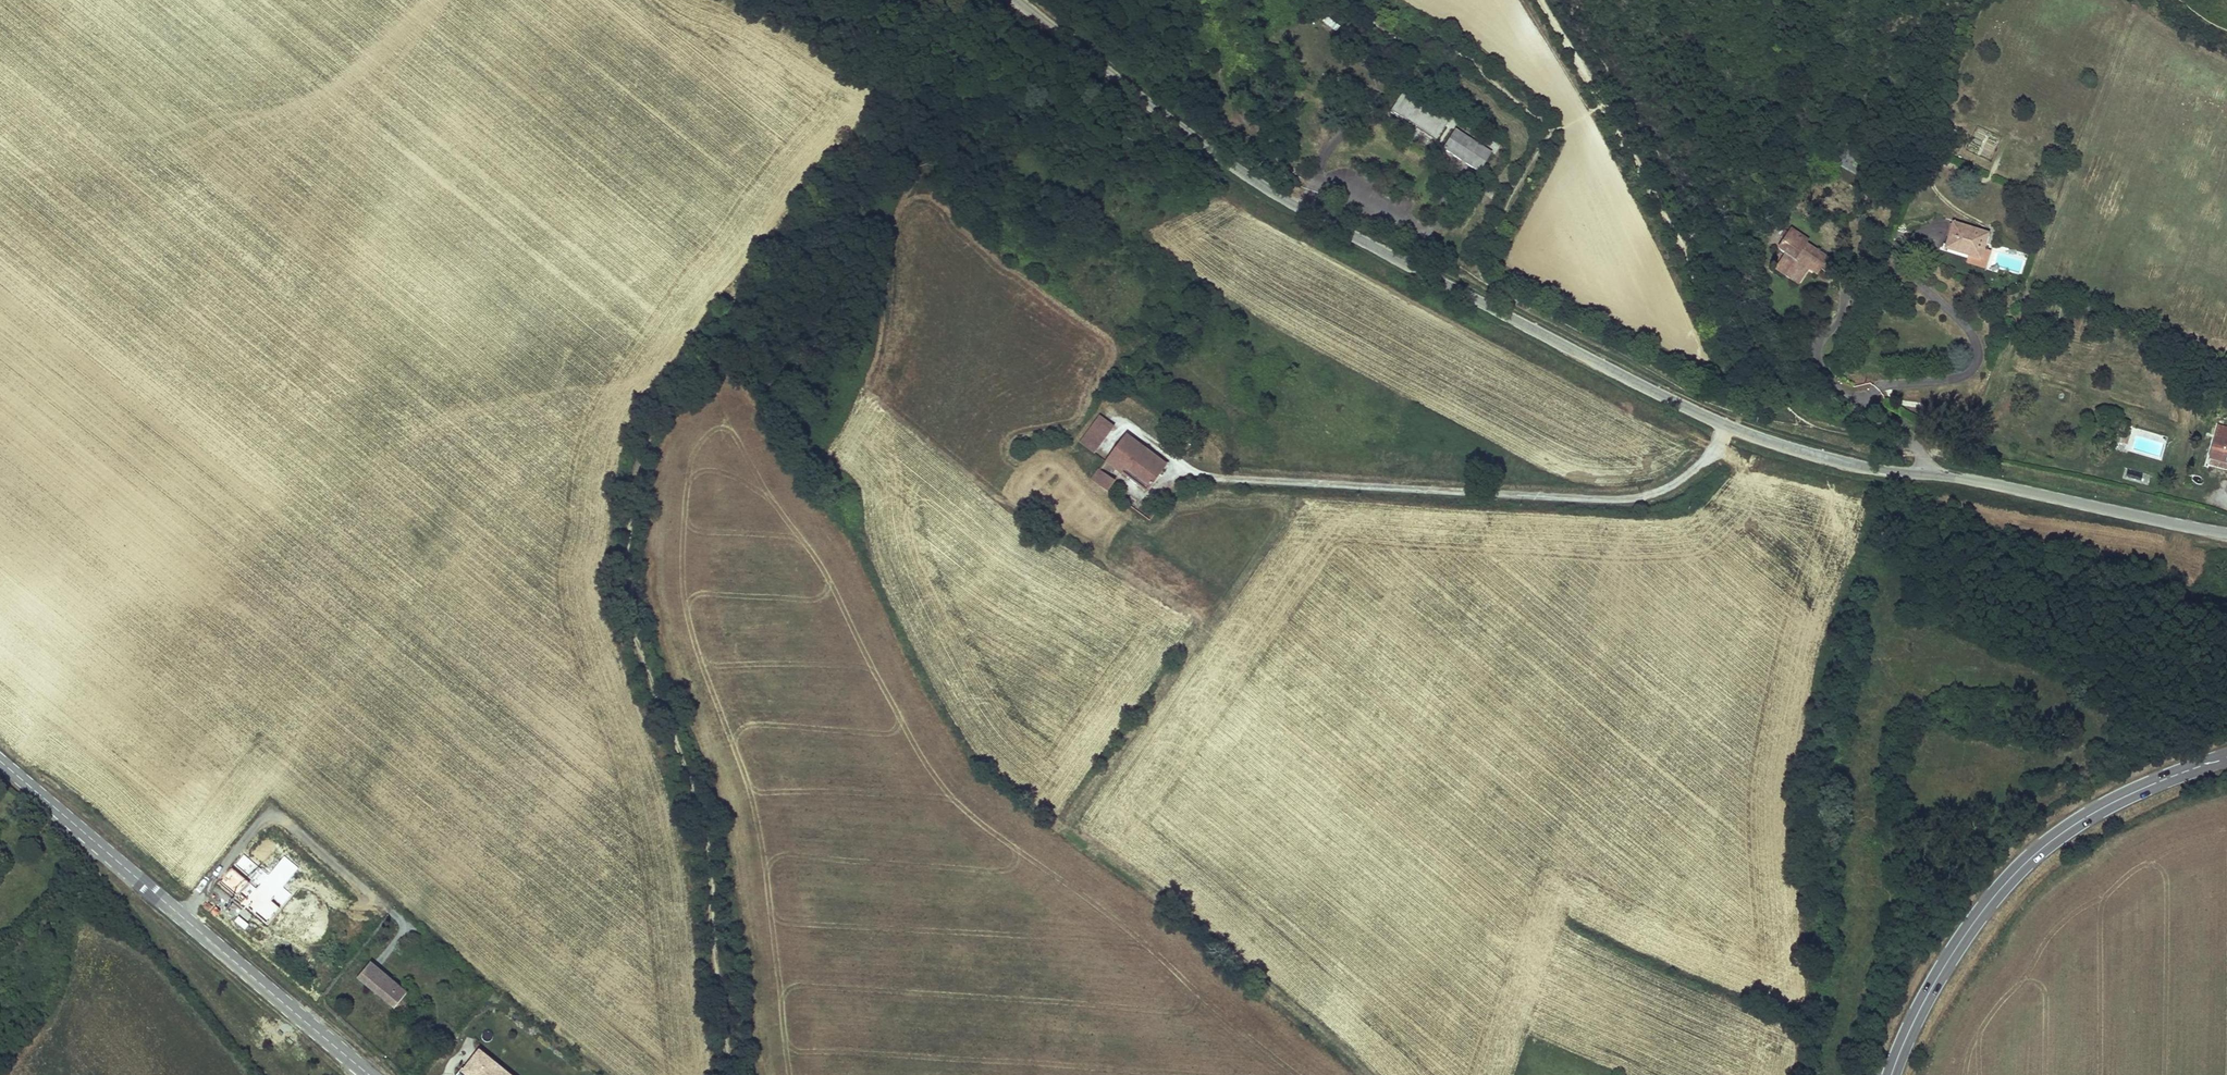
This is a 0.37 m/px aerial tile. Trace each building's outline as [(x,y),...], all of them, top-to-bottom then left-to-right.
[(1404,91),(1391,110),(1415,125),(1437,140),(1449,121),(1404,91)] [(1493,151),(1456,128),(1443,149),(1480,172),(1493,151)] [(1986,233),(1952,223),(1945,249),(1978,259),(1986,233)] [(1806,240),(1790,229),(1777,249),(1785,254),(1775,269),(1784,276),(1786,273),(1795,279),(1803,267),(1812,268),(1817,271),(1819,269),(1822,270),(1829,260),(1804,243),(1806,240)] [(1795,279),(1786,273),(1784,276),(1793,282),(1795,279)] [(1103,459),(1120,436),(1096,419),(1077,444),(1101,462),(1103,459)] [(2218,427),(2209,459),(2226,464),(2226,429),(2218,427)] [(1120,436),(1103,459),(1119,471),(1147,491),(1164,468),(1120,436)] [(1119,471),(1103,459),(1101,462),(1097,468),(1113,480),(1119,471)] [(2209,459),(2208,465),(2226,469),(2226,468),(2226,464),(2209,459)] [(1113,480),(1097,468),(1089,478),(1105,490),(1113,480)] [(2122,478),(2140,483),(2142,473),(2125,468),(2122,478)] [(369,965),(355,981),(374,997),(376,994),(381,999),(379,1001),(391,1011),(405,995),(369,965)] [(479,1046),(456,1074),(515,1074),(479,1046)]
